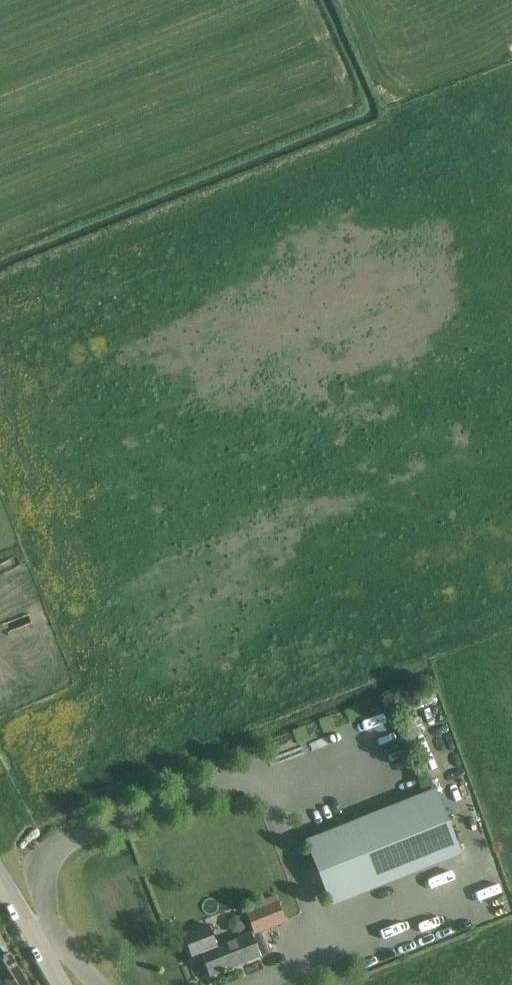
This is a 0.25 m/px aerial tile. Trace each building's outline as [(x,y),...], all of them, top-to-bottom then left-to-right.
[(306,842),(329,903),(459,851),(434,790),(306,842)] [(253,933),(284,922),(275,897),(260,903),(262,907),(246,914),(253,933)] [(202,955),(210,976),(260,956),(251,932),(215,945),(207,924),(182,933),(192,958),(202,955)] [(8,952),(5,954),(0,946),(0,984),(28,984),(8,952)]
